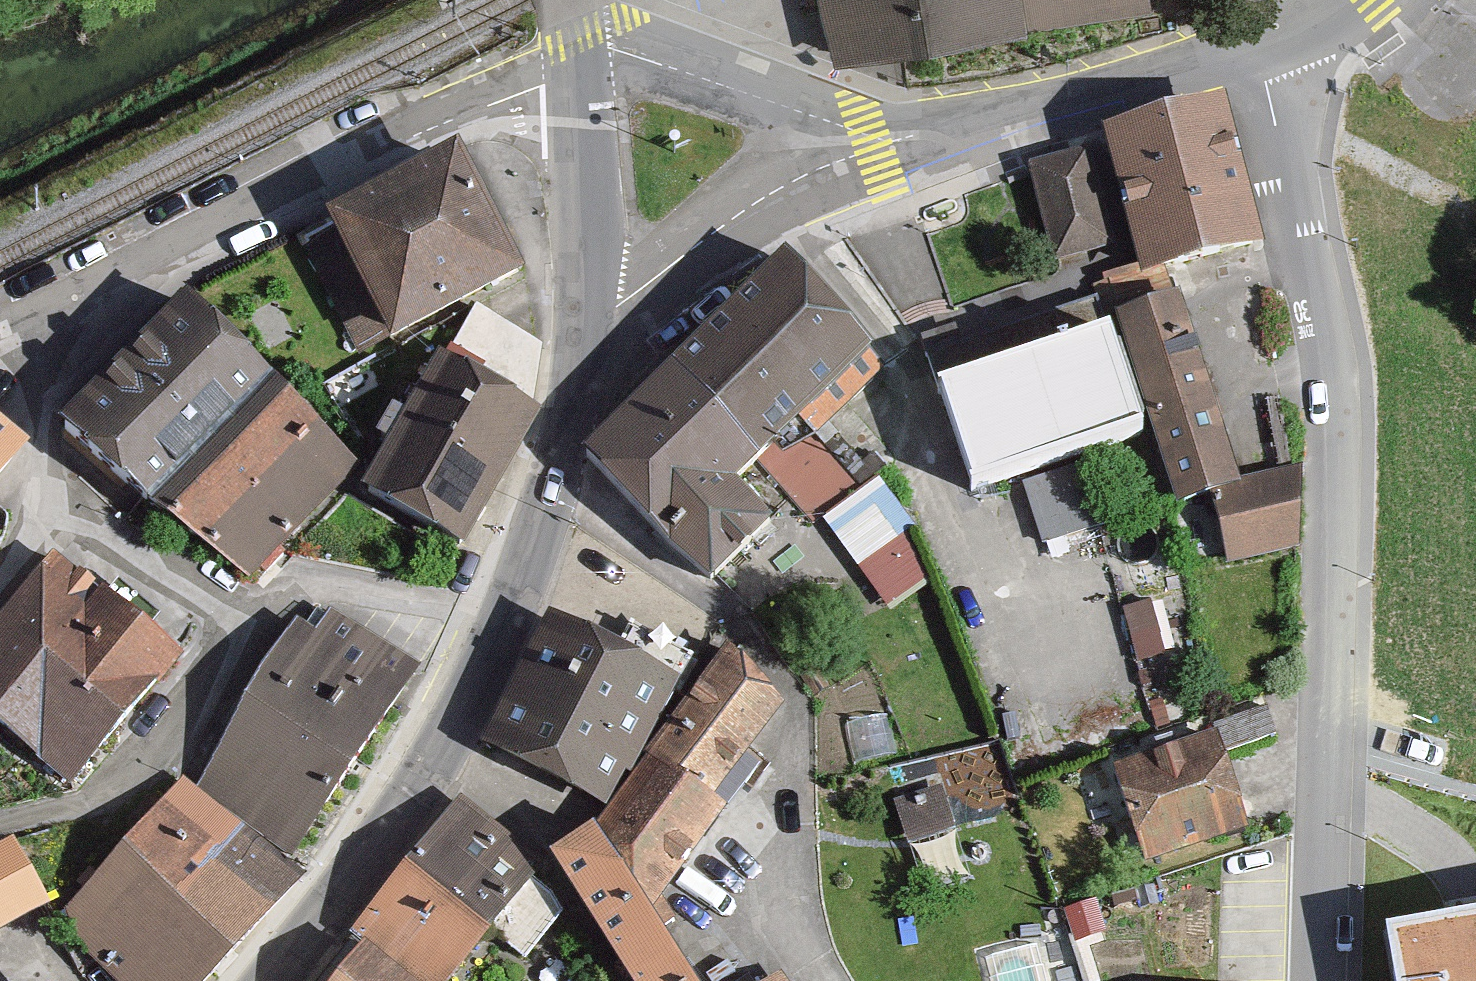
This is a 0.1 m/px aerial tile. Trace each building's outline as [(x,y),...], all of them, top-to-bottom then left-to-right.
[(837,57),(931,43),(1029,28),(1150,11),(1149,0),(825,0),(837,57)] [(1234,112),(1110,140),(1142,283),(1266,255),(1234,112)] [(1086,145),(1024,161),(1051,261),(1112,244),(1086,145)] [(523,281),(458,154),(329,220),(336,235),(307,250),(360,353),(386,339),(391,348),(523,281)] [(748,449),(855,343),(768,254),(660,360),(748,449)] [(1177,498),(1242,478),(1183,289),(1119,309),(1177,498)] [(924,332),(929,349),(938,373),(976,487),(1147,430),(1109,316),(1101,292),(961,339),(955,322),(924,332)] [(294,395),(200,308),(83,433),(177,520),(294,395)] [(442,347),(364,479),(460,538),(534,402),(442,347)] [(721,475),(748,449),(660,360),(572,447),(702,580),(764,519),(721,475)] [(361,462),(294,395),(177,520),(249,577),(361,462)] [(0,426),(0,505),(39,458),(0,426)] [(1082,463),(1029,477),(1045,536),(1097,522),(1082,463)] [(1285,475),(1212,493),(1229,559),(1302,541),(1285,475)] [(877,476),(827,512),(892,601),(942,565),(877,476)] [(66,568),(0,644),(0,724),(80,793),(186,671),(66,568)] [(1135,598),(1137,650),(1193,648),(1191,595),(1135,598)] [(331,605),(316,628),(298,615),(246,688),(197,783),(291,856),(421,664),(331,605)] [(666,679),(555,619),(491,736),(603,796),(666,679)] [(565,855),(642,980),(701,980),(649,896),(780,707),(717,657),(565,855)] [(1207,727),(1104,763),(1139,864),(1242,828),(1207,727)] [(911,833),(1015,808),(999,743),(895,768),(911,833)] [(183,792),(69,920),(138,980),(189,980),(281,878),(183,792)] [(449,792),(349,929),(421,980),(448,980),(538,856),(449,792)] [(1386,934),(1395,980),(1475,980),(1475,917),(1386,934)] [(364,964),(350,980),(385,980),(364,964)]
